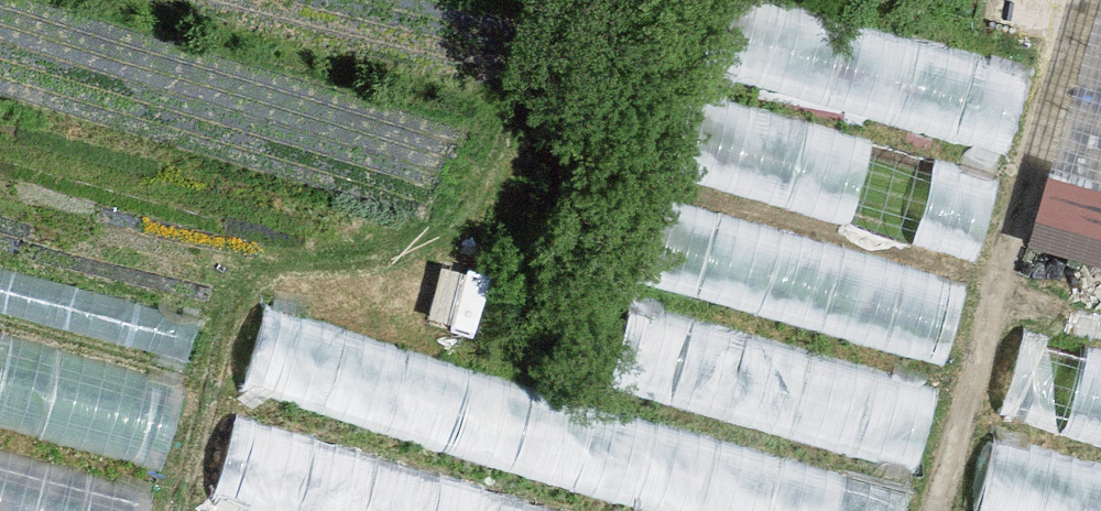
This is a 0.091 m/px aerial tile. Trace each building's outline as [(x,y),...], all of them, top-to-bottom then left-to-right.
[(1006,153),(1030,74),(783,0),(759,0),(737,72),(1006,153)] [(1050,177),(1100,191),(1100,0),(1097,0),(1050,177)] [(979,254),(999,175),(712,102),(692,180),(979,254)] [(1050,177),(1029,245),(1100,265),(1100,191),(1050,177)] [(768,278),(767,227),(707,228),(708,279),(768,278)] [(774,314),(946,363),(969,284),(797,234),(774,314)] [(443,261),(426,319),(476,334),(493,276),(443,261)] [(105,296),(96,335),(189,356),(198,317),(105,296)] [(263,308),(242,388),(526,466),(548,386),(263,308)] [(936,377),(646,331),(638,382),(750,399),(745,432),(923,460),(936,377)] [(162,465),(184,380),(0,333),(0,424),(162,465)] [(1004,420),(1100,441),(1100,366),(1019,349),(1004,420)] [(242,510),(525,510),(529,496),(232,426),(213,504),(242,510)] [(996,444),(977,510),(1100,510),(1100,474),(996,444)] [(154,486),(0,449),(0,510),(148,510),(154,486)]
